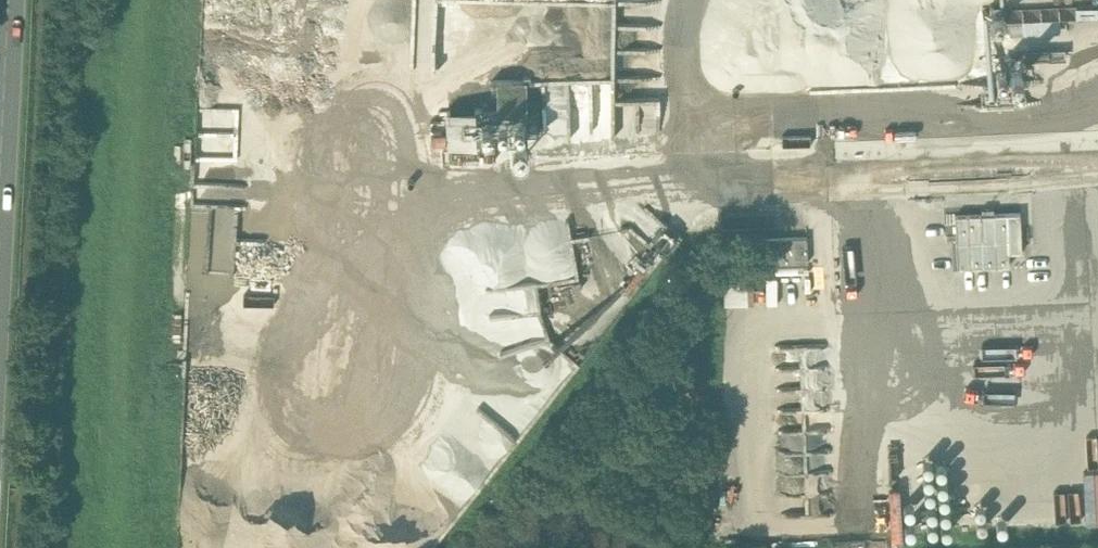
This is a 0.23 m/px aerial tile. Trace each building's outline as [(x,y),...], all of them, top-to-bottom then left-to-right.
[(529,130),(527,77),(495,78),(496,107),(446,109),(447,145),(495,143),(495,131),(529,130)] [(566,104),(568,138),(614,135),(612,92),(569,94),(568,78),(539,79),(541,105),(566,104)] [(1017,208),(955,210),(957,263),(967,263),(1007,261),(1006,249),(1020,248),(1017,208)] [(807,234),(770,236),(772,263),(809,262),(807,234)] [(726,303),(776,301),(775,276),(726,277),(726,303)]
